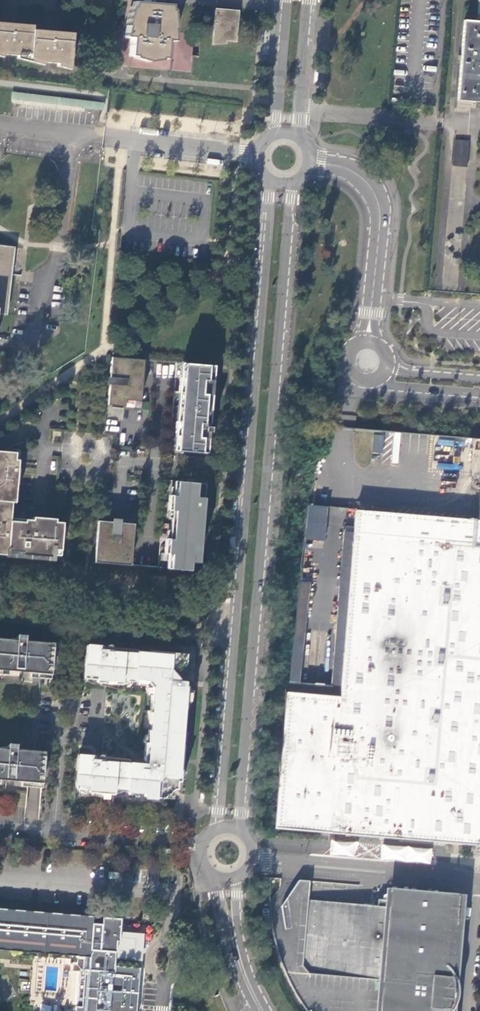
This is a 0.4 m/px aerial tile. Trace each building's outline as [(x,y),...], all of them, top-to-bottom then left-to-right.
[(163,70),(190,72),(191,62),(198,62),(200,35),(174,33),(176,6),(126,2),(124,19),(120,19),(117,66),(124,66),(163,70)] [(239,12),(216,10),(213,45),(226,45),(226,43),(236,44),(239,12)] [(475,21),(465,20),(459,99),(479,101),(479,21),(475,21)] [(32,29),(33,25),(9,23),(0,22),(0,57),(1,57),(1,55),(7,56),(17,57),(23,57),(23,53),(30,54),(32,29)] [(17,57),(17,59),(43,66),(43,64),(47,65),(52,66),(53,63),(57,64),(57,66),(71,69),(74,33),(52,31),(32,29),(30,54),(23,53),(23,57),(17,57)] [(102,110),(103,103),(12,92),(12,95),(11,99),(100,110),(102,110)] [(468,139),(455,138),(453,164),(466,166),(468,139)] [(6,315),(13,247),(0,245),(0,314),(6,315)] [(144,360),(112,357),(108,405),(140,408),(144,360)] [(176,363),(175,378),(180,378),(179,392),(173,392),(169,450),(207,453),(208,438),(208,434),(202,434),(202,431),(211,432),(211,427),(206,426),(206,424),(210,424),(212,395),(207,394),(207,387),(213,388),(213,387),(212,387),(213,381),(214,366),(176,363)] [(386,434),(374,433),(372,453),(385,454),(386,434)] [(63,522),(55,522),(56,519),(33,517),(33,520),(25,519),(25,521),(18,521),(18,524),(10,524),(10,520),(12,502),(15,502),(18,466),(14,466),(15,452),(0,451),(0,554),(7,555),(8,551),(22,552),(22,556),(30,557),(31,553),(44,555),(44,558),(52,558),(53,554),(53,549),(61,549),(63,522)] [(205,483),(165,480),(158,568),(190,570),(191,555),(193,556),(193,561),(198,562),(205,483)] [(478,520),(356,510),(354,532),(341,697),(288,692),(276,828),(347,834),(351,834),(479,845),(479,502),(478,520)] [(308,540),(327,542),(330,508),(311,506),(308,540)] [(134,524),(98,521),(95,562),(130,565),(134,524)] [(354,532),(343,531),(330,688),(299,685),(309,585),(300,584),(288,692),(341,697),(354,532)] [(0,638),(0,669),(23,671),(23,669),(23,667),(49,670),(51,646),(25,644),(25,642),(26,637),(17,637),(17,642),(11,642),(11,639),(0,638)] [(25,642),(25,644),(51,646),(49,670),(23,667),(23,669),(27,670),(27,672),(51,674),(54,643),(30,640),(29,642),(25,642)] [(107,654),(99,653),(100,646),(87,645),(84,678),(97,679),(97,682),(104,683),(104,680),(109,680),(109,683),(122,684),(123,679),(147,681),(152,687),(150,711),(152,711),(151,730),(148,730),(147,742),(145,742),(143,760),(145,761),(150,762),(149,766),(147,768),(141,768),(142,764),(129,763),(129,759),(104,757),(104,756),(103,761),(99,761),(99,764),(91,763),(92,756),(79,755),(76,788),(89,789),(89,792),(113,794),(114,789),(144,792),(144,796),(163,797),(166,794),(166,787),(164,785),(170,781),(171,783),(177,783),(177,781),(180,781),(182,759),(183,745),(180,745),(181,732),(179,732),(181,707),(186,707),(188,686),(185,685),(185,681),(179,680),(173,673),(179,668),(177,666),(183,661),(184,653),(150,651),(150,652),(138,651),(138,649),(113,647),(113,646),(112,646),(112,651),(107,651),(107,654)] [(0,747),(0,778),(14,780),(14,778),(14,776),(39,778),(41,754),(16,752),(16,750),(16,746),(8,745),(7,751),(2,750),(2,748),(0,747)] [(16,750),(16,752),(41,754),(39,778),(14,776),(14,778),(18,778),(18,781),(34,782),(42,783),(45,751),(27,750),(20,749),(20,751),(16,750)] [(28,839),(15,838),(14,846),(27,848),(28,846),(28,839)] [(439,1007),(450,997),(451,985),(441,975),(447,905),(380,900),(379,906),(310,900),(311,881),(270,878),(269,884),(269,890),(269,896),(269,903),(270,912),(271,920),(273,929),(275,938),(276,945),(278,951),(285,972),(294,990),(307,1010),(439,1010),(439,1007)] [(439,1010),(451,1010),(454,1007),(455,1006),(456,1004),(457,1003),(459,999),(460,995),(460,991),(460,987),(458,981),(457,977),(455,973),(452,969),(459,895),(428,892),(397,889),(381,888),(380,900),(447,905),(441,975),(451,985),(450,997),(439,1007),(439,1010)] [(77,956),(77,967),(80,972),(85,972),(82,1009),(76,1008),(76,1010),(136,1010),(140,970),(115,968),(115,962),(116,954),(116,950),(117,943),(119,943),(121,920),(102,918),(102,925),(92,924),(93,917),(0,909),(0,950),(77,956)] [(144,964),(144,956),(116,954),(115,962),(144,964)]
